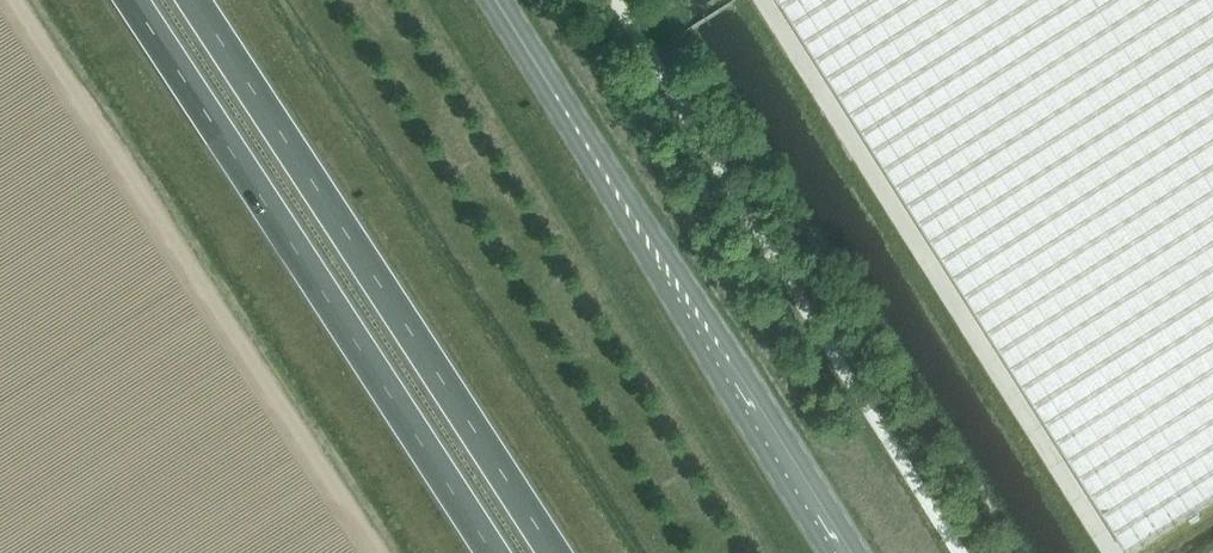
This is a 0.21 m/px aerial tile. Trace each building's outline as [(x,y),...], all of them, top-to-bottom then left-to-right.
[(1127,552),(1128,552),(1212,499),(1212,0),(779,0),(1127,552)]
